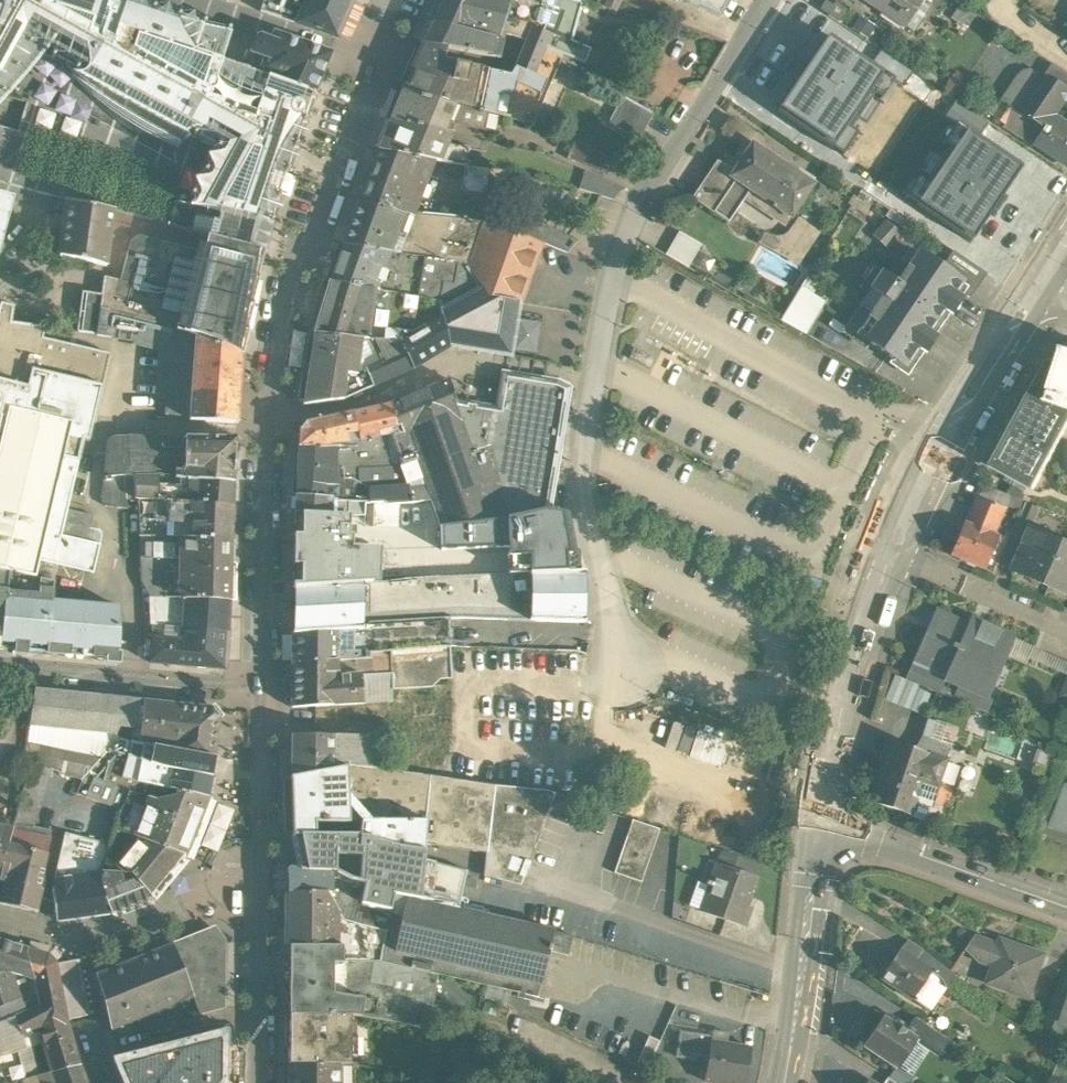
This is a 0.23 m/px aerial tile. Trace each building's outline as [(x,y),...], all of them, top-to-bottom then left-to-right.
[(3,100),(21,80),(32,67),(48,48),(59,33),(71,40),(85,47),(85,49),(85,51),(86,54),(87,65),(87,68),(85,71),(82,74),(79,75),(76,75),(71,73),(69,74),(90,97),(105,111),(120,123),(134,132),(150,141),(167,148),(178,152),(179,151),(175,149),(179,140),(186,134),(195,130),(196,130),(204,131),(205,131),(208,132),(211,134),(213,135),(215,136),(217,139),(219,142),(220,145),(222,151),(221,161),(217,169),(212,179),(208,186),(204,191),(195,200),(189,205),(202,208),(222,210),(242,215),(266,223),(266,221),(266,203),(268,184),(270,177),(274,166),(282,150),(292,134),(302,116),(301,116),(303,113),(304,109),(303,106),(301,103),(304,94),(303,94),(304,92),(313,95),(313,94),(248,69),(239,67),(239,68),(221,62),(231,32),(214,29),(189,23),(172,18),(146,10),(123,2),(118,0),(0,0),(0,103),(3,100)] [(305,2),(296,23),(337,38),(353,0),(299,0),(305,2)] [(443,3),(461,11),(503,22),(500,33),(526,41),(532,27),(542,32),(545,26),(535,22),(542,0),(444,0),(443,3)] [(573,0),(542,0),(535,22),(545,26),(542,32),(553,36),(553,35),(571,42),(582,3),(573,0)] [(719,17),(729,0),(679,0),(719,17)] [(865,1),(904,27),(922,0),(865,0),(865,1)] [(503,22),(461,11),(443,3),(434,22),(498,39),(500,33),(503,22)] [(498,39),(434,22),(434,23),(433,22),(423,44),(446,48),(500,59),(503,40),(498,39)] [(542,32),(532,27),(526,41),(515,67),(533,75),(544,47),(548,49),(554,37),(553,36),(542,32)] [(272,32),(258,33),(232,28),(231,32),(221,62),(239,68),(239,67),(248,69),(313,94),(330,53),(272,32)] [(571,42),(553,35),(553,36),(554,37),(548,49),(562,55),(585,64),(590,50),(571,42)] [(871,64),(828,36),(808,66),(804,62),(792,79),(797,82),(777,112),(831,148),(845,128),(850,131),(875,93),(871,90),(883,72),(871,64)] [(510,75),(454,63),(453,66),(443,63),(446,48),(423,44),(417,55),(401,91),(487,114),(503,118),(509,119),(532,126),(562,55),(548,49),(544,47),(533,75),(515,67),(510,75)] [(912,73),(880,51),(871,64),(883,72),(903,86),(912,73)] [(1051,63),(1044,74),(1066,90),(1066,73),(1051,63)] [(970,82),(956,72),(944,90),(958,99),(970,82)] [(1032,76),(1028,74),(1023,75),(1020,79),(1003,103),(1014,111),(1066,146),(1066,124),(1066,125),(1053,116),(1063,102),(1066,101),(1066,90),(1044,74),(1039,81),(1032,76)] [(401,91),(389,121),(442,132),(446,123),(483,131),(484,126),(487,114),(401,91)] [(1002,104),(989,96),(981,109),(1005,125),(1009,118),(1014,111),(1003,103),(1002,103),(1002,104)] [(653,114),(622,97),(608,123),(639,140),(653,114)] [(979,138),(988,124),(956,102),(946,115),(947,116),(967,130),(979,138)] [(1014,111),(1009,118),(1019,125),(1016,130),(1035,142),(1034,144),(1066,166),(1066,146),(1014,111)] [(503,118),(487,114),(484,126),(500,130),(503,118)] [(760,136),(732,117),(723,131),(748,148),(751,143),(754,144),(760,136)] [(442,132),(389,121),(378,151),(432,161),(450,164),(465,166),(466,166),(469,149),(447,145),(451,134),(442,132)] [(214,146),(220,145),(219,142),(217,139),(215,136),(213,135),(211,134),(208,132),(205,131),(204,131),(196,130),(198,136),(202,142),(207,145),(214,146)] [(916,205),(969,241),(990,211),(994,214),(1005,199),(1000,196),(1020,166),(979,138),(967,130),(953,150),(950,147),(924,185),(928,187),(916,205)] [(611,161),(589,147),(574,142),(567,159),(604,175),(611,161)] [(754,144),(751,143),(748,148),(733,169),(718,161),(693,199),(727,222),(746,196),(786,223),(813,185),(754,144)] [(432,161),(378,151),(358,201),(411,218),(412,214),(432,161)] [(615,182),(624,167),(613,160),(603,175),(615,182)] [(466,166),(465,166),(463,184),(485,187),(487,169),(466,166)] [(584,172),(578,189),(613,200),(623,188),(584,172)] [(869,206),(853,195),(848,203),(864,214),(869,206)] [(10,201),(0,198),(0,238),(10,201)] [(78,203),(66,200),(59,254),(106,266),(114,211),(113,211),(78,203)] [(411,218),(358,201),(342,245),(447,261),(462,263),(469,263),(484,221),(412,214),(411,218)] [(253,219),(221,211),(198,208),(191,231),(214,238),(264,251),(270,225),(253,219)] [(577,242),(528,216),(520,234),(541,243),(568,253),(577,242)] [(489,221),(484,221),(469,263),(462,263),(486,297),(518,302),(519,303),(541,243),(520,234),(489,221)] [(800,221),(779,252),(797,262),(816,234),(800,221)] [(891,221),(876,230),(885,245),(900,235),(891,221)] [(701,245),(679,232),(665,255),(688,268),(701,245)] [(190,249),(140,236),(131,241),(120,281),(105,277),(102,295),(100,308),(190,334),(193,320),(192,320),(210,254),(199,251),(199,249),(199,248),(198,246),(197,245),(195,245),(193,245),(192,246),(191,247),(190,249)] [(264,251),(214,238),(212,247),(210,254),(192,320),(193,320),(190,334),(205,338),(237,353),(240,341),(245,338),(247,329),(245,329),(252,303),(251,303),(258,277),(262,260),(264,251)] [(342,245),(329,283),(416,297),(438,302),(447,261),(342,245)] [(952,251),(941,268),(962,282),(957,289),(970,298),(986,274),(952,251)] [(918,252),(897,282),(881,272),(869,289),(882,297),(858,334),(870,342),(869,344),(891,359),(893,357),(905,366),(957,289),(962,282),(941,268),(918,252)] [(486,297),(462,263),(447,261),(438,302),(442,317),(449,346),(450,346),(509,355),(518,302),(486,297)] [(416,297),(329,283),(314,333),(362,340),(370,341),(371,341),(383,340),(384,331),(393,332),(411,334),(416,297)] [(807,334),(826,299),(801,285),(782,320),(807,334)] [(102,295),(82,292),(77,332),(96,335),(100,308),(102,295)] [(41,339),(44,328),(10,323),(12,307),(1,304),(0,308),(0,569),(35,577),(39,560),(54,564),(60,536),(83,440),(88,441),(108,354),(41,339)] [(190,334),(100,308),(96,335),(96,336),(147,343),(164,347),(160,395),(167,396),(166,414),(185,415),(184,415),(187,418),(189,421),(237,424),(241,356),(237,353),(205,338),(190,334)] [(442,317),(411,334),(393,332),(412,369),(449,346),(442,317)] [(384,331),(383,340),(371,341),(370,341),(379,362),(365,368),(373,386),(412,369),(393,332),(384,331)] [(362,340),(314,333),(303,405),(343,399),(366,389),(362,379),(359,380),(356,374),(362,340)] [(1064,353),(1058,370),(1050,365),(992,467),(1033,490),(1066,431),(1066,354),(1064,353)] [(556,382),(516,376),(515,385),(501,383),(497,408),(455,401),(453,402),(471,452),(489,447),(506,519),(543,510),(548,511),(569,388),(556,382)] [(448,380),(390,404),(397,434),(392,435),(401,465),(406,485),(407,486),(408,486),(411,503),(431,500),(440,526),(506,519),(489,447),(471,452),(453,402),(455,401),(448,380)] [(388,405),(352,413),(360,441),(392,435),(397,434),(390,404),(388,405)] [(352,413),(304,424),(299,429),(298,446),(324,446),(326,446),(360,441),(352,413)] [(230,439),(115,437),(115,438),(111,439),(109,441),(108,442),(107,444),(104,478),(122,476),(133,476),(157,475),(180,478),(195,476),(233,484),(235,444),(230,439)] [(360,441),(326,446),(324,446),(298,446),(296,496),(342,501),(349,501),(364,502),(369,502),(368,489),(369,489),(356,481),(357,479),(356,468),(391,466),(387,437),(360,441)] [(157,475),(133,476),(134,500),(137,500),(165,500),(168,500),(202,504),(231,506),(233,484),(195,476),(180,478),(157,475)] [(122,476),(104,478),(102,501),(105,506),(127,509),(122,476)] [(369,489),(368,489),(369,502),(369,503),(387,502),(387,504),(394,504),(411,503),(408,486),(407,486),(369,489)] [(1009,495),(984,486),(979,497),(1004,508),(1009,495)] [(342,501),(296,496),(295,512),(329,514),(330,514),(348,515),(349,501),(342,501)] [(979,497),(976,496),(965,523),(994,535),(1005,509),(1004,508),(979,497)] [(231,506),(202,504),(168,500),(165,500),(137,500),(140,536),(179,538),(230,540),(231,506)] [(372,537),(337,538),(337,534),(329,534),(328,560),(384,559),(385,557),(389,557),(391,581),(437,577),(435,557),(416,559),(414,539),(415,539),(415,526),(437,524),(437,526),(440,526),(431,500),(411,503),(394,504),(395,517),(396,521),(372,522),(372,537)] [(364,502),(349,501),(348,515),(364,515),(364,502)] [(387,502),(369,503),(369,502),(364,502),(364,515),(364,516),(395,517),(394,504),(387,504),(387,502)] [(1041,508),(1027,502),(1016,528),(1029,534),(1032,528),(1033,528),(1041,508)] [(506,519),(440,526),(441,550),(507,548),(508,556),(578,555),(567,514),(548,511),(543,510),(506,519)] [(329,514),(295,512),(293,586),(328,584),(328,560),(329,534),(329,514)] [(965,523),(963,523),(949,556),(984,570),(997,537),(994,535),(965,523)] [(1033,528),(1032,528),(1029,534),(1013,572),(1015,573),(1017,568),(1049,581),(1066,542),(1033,528)] [(99,545),(60,536),(54,564),(93,572),(99,545)] [(230,540),(179,538),(179,545),(145,544),(146,557),(187,560),(230,562),(230,540)] [(1066,542),(1049,581),(1066,589),(1066,543),(1066,542)] [(508,574),(578,572),(578,555),(508,556),(508,574)] [(230,562),(187,560),(146,557),(140,557),(141,581),(150,598),(229,601),(230,563),(230,562)] [(0,569),(0,648),(15,650),(14,653),(28,655),(28,651),(47,653),(52,601),(54,581),(35,577),(0,569)] [(578,572),(529,573),(529,575),(531,575),(531,606),(529,606),(529,608),(531,608),(531,619),(529,619),(529,621),(584,623),(584,621),(582,620),(582,610),(584,610),(584,609),(582,609),(582,574),(584,574),(584,571),(578,572)] [(437,577),(391,581),(362,583),(362,585),(362,627),(362,630),(363,630),(369,624),(449,619),(461,618),(529,621),(529,619),(531,619),(531,608),(529,608),(529,606),(531,606),(531,575),(529,575),(529,573),(437,577)] [(328,584),(293,586),(293,588),(295,588),(294,632),(292,632),(292,634),(293,634),(348,631),(362,630),(362,627),(353,628),(353,585),(362,585),(362,583),(328,584)] [(229,601),(150,598),(151,625),(228,631),(229,601)] [(118,606),(52,601),(47,653),(106,658),(105,663),(120,664),(122,652),(119,651),(119,633),(118,606)] [(1014,637),(970,618),(968,623),(935,609),(905,680),(987,714),(993,699),(989,698),(1014,637)] [(449,619),(369,624),(363,630),(362,630),(348,631),(349,642),(366,641),(385,640),(385,651),(387,651),(439,646),(450,647),(449,619)] [(228,631),(151,625),(152,639),(150,662),(225,669),(228,631)] [(348,631),(293,634),(292,663),(370,658),(370,652),(369,653),(366,641),(349,642),(348,631)] [(385,640),(366,641),(369,653),(370,652),(385,651),(385,640)] [(439,646),(387,651),(388,675),(391,674),(392,690),(393,690),(393,689),(431,686),(439,678),(450,677),(450,678),(452,678),(450,647),(439,646)] [(370,658),(292,663),(291,708),(363,704),(361,676),(388,675),(387,651),(385,651),(370,652),(370,658)] [(35,689),(15,686),(10,718),(30,720),(35,689)] [(213,708),(160,702),(142,700),(142,701),(50,691),(50,690),(35,689),(30,720),(30,724),(116,734),(119,726),(133,727),(132,741),(149,744),(214,758),(219,716),(213,708)] [(116,734),(30,724),(25,759),(43,762),(42,763),(82,780),(119,739),(116,734)] [(374,736),(291,735),(290,777),(347,766),(347,765),(348,765),(373,769),(374,736)] [(946,748),(924,737),(919,754),(928,757),(926,763),(942,768),(944,762),(942,762),(946,748)] [(214,758),(149,744),(144,761),(211,777),(214,758)] [(919,754),(890,744),(870,804),(910,817),(915,800),(907,798),(913,778),(936,786),(942,768),(926,763),(928,757),(919,754)] [(117,752),(95,779),(121,787),(124,777),(130,756),(117,752)] [(211,777),(144,761),(130,756),(124,777),(177,789),(177,790),(207,797),(211,777)] [(32,763),(23,794),(13,828),(32,832),(51,769),(32,763)] [(348,765),(347,765),(347,766),(290,777),(292,835),(315,835),(314,822),(360,822),(358,837),(358,838),(370,839),(373,841),(397,849),(423,853),(424,844),(430,776),(426,776),(373,769),(348,765)] [(491,785),(430,776),(424,844),(486,853),(483,876),(521,886),(555,793),(547,791),(511,787),(491,785)] [(175,795),(156,799),(121,787),(95,779),(93,778),(85,796),(121,810),(115,827),(140,837),(184,855),(207,797),(177,790),(175,795)] [(1066,785),(1050,827),(1066,833),(1066,785)] [(659,829),(632,820),(614,873),(641,882),(659,829)] [(13,828),(0,825),(0,874),(13,828)] [(13,828),(0,874),(0,880),(5,881),(0,902),(38,911),(43,888),(40,888),(51,836),(32,832),(13,828)] [(111,843),(65,832),(55,878),(103,871),(111,843)] [(315,835),(292,835),(299,870),(331,872),(333,872),(349,880),(364,883),(360,904),(390,912),(394,895),(458,909),(467,872),(421,861),(423,853),(397,849),(373,841),(370,839),(358,838),(358,837),(339,835),(315,835)] [(184,855),(140,837),(116,866),(124,872),(131,873),(151,896),(184,856),(184,855)] [(756,877),(715,863),(709,882),(705,880),(703,884),(712,887),(703,912),(743,927),(750,907),(742,905),(745,898),(748,900),(756,877)] [(299,870),(290,870),(289,893),(326,893),(330,893),(331,872),(299,870)] [(103,871),(55,878),(57,888),(53,888),(58,919),(110,912),(112,911),(107,900),(103,871)] [(124,872),(103,871),(107,900),(112,911),(151,896),(131,873),(124,872)] [(349,880),(333,872),(331,872),(330,893),(326,893),(342,920),(385,931),(390,912),(360,904),(364,883),(349,880)] [(326,893),(289,893),(289,946),(342,946),(342,961),(372,961),(372,949),(381,949),(385,932),(385,931),(342,920),(326,893)] [(458,909),(394,895),(390,912),(385,931),(385,932),(381,949),(379,961),(435,974),(488,986),(505,990),(537,997),(548,950),(553,931),(530,925),(458,909)] [(213,928),(173,944),(193,996),(200,1013),(223,1007),(223,942),(213,928)] [(572,936),(553,931),(548,950),(567,955),(572,936)] [(953,975),(906,940),(900,950),(931,972),(938,977),(942,982),(944,987),(953,975)] [(1045,955),(1003,940),(994,967),(990,980),(1011,988),(1009,992),(1029,999),(1045,955)] [(1001,946),(987,941),(980,962),(994,967),(1001,946)] [(173,944),(96,975),(111,1029),(193,996),(173,944)] [(342,946),(289,946),(289,984),(329,993),(329,960),(342,961),(342,946)] [(0,948),(0,1021),(14,1016),(15,1015),(40,1006),(34,979),(30,981),(30,978),(25,956),(0,948)] [(931,972),(900,950),(881,978),(912,999),(931,972)] [(56,965),(25,956),(30,978),(30,981),(34,979),(40,1006),(44,1027),(67,1022),(56,965)] [(426,1028),(435,974),(379,961),(372,961),(342,961),(329,960),(329,993),(289,984),(288,1015),(350,1015),(426,1028)] [(931,972),(912,999),(928,1010),(944,987),(942,982),(938,977),(931,972)] [(976,991),(953,975),(944,987),(967,1002),(976,991)] [(505,990),(488,986),(484,998),(500,1004),(505,990)] [(680,1006),(668,1002),(665,1012),(677,1015),(680,1006)] [(15,1015),(14,1016),(22,1038),(23,1037),(27,1049),(43,1043),(39,1029),(44,1027),(40,1006),(15,1015)] [(1052,1032),(1064,1040),(1066,1042),(1066,1022),(1062,1020),(1064,1012),(1061,1011),(1052,1032)] [(350,1015),(288,1015),(288,1063),(350,1063),(350,1015)] [(0,1021),(0,1053),(18,1049),(18,1051),(27,1049),(23,1037),(22,1038),(14,1016),(0,1021)] [(893,1024),(883,1017),(863,1047),(896,1068),(916,1039),(905,1032),(908,1028),(896,1020),(893,1024)] [(948,1040),(915,1017),(908,1028),(905,1032),(916,1039),(939,1055),(948,1040)] [(44,1027),(39,1029),(43,1043),(50,1065),(52,1072),(80,1065),(67,1022),(44,1027)] [(713,1036),(680,1031),(677,1053),(679,1054),(678,1058),(694,1060),(694,1057),(708,1059),(710,1042),(712,1042),(713,1036)] [(120,1061),(130,1082),(222,1082),(222,1035),(120,1061)] [(710,1042),(708,1059),(704,1081),(718,1082),(745,1082),(750,1049),(712,1042),(710,1042)] [(43,1043),(27,1049),(18,1051),(26,1079),(46,1073),(44,1067),(50,1065),(43,1043)] [(0,1053),(0,1082),(14,1082),(22,1080),(26,1079),(18,1051),(18,1049),(0,1053)] [(288,1063),(288,1082),(354,1082),(354,1064),(350,1063),(288,1063)] [(52,1072),(56,1082),(87,1082),(80,1065),(52,1072)] [(26,1079),(22,1080),(23,1082),(56,1082),(52,1072),(46,1073),(26,1079)]
